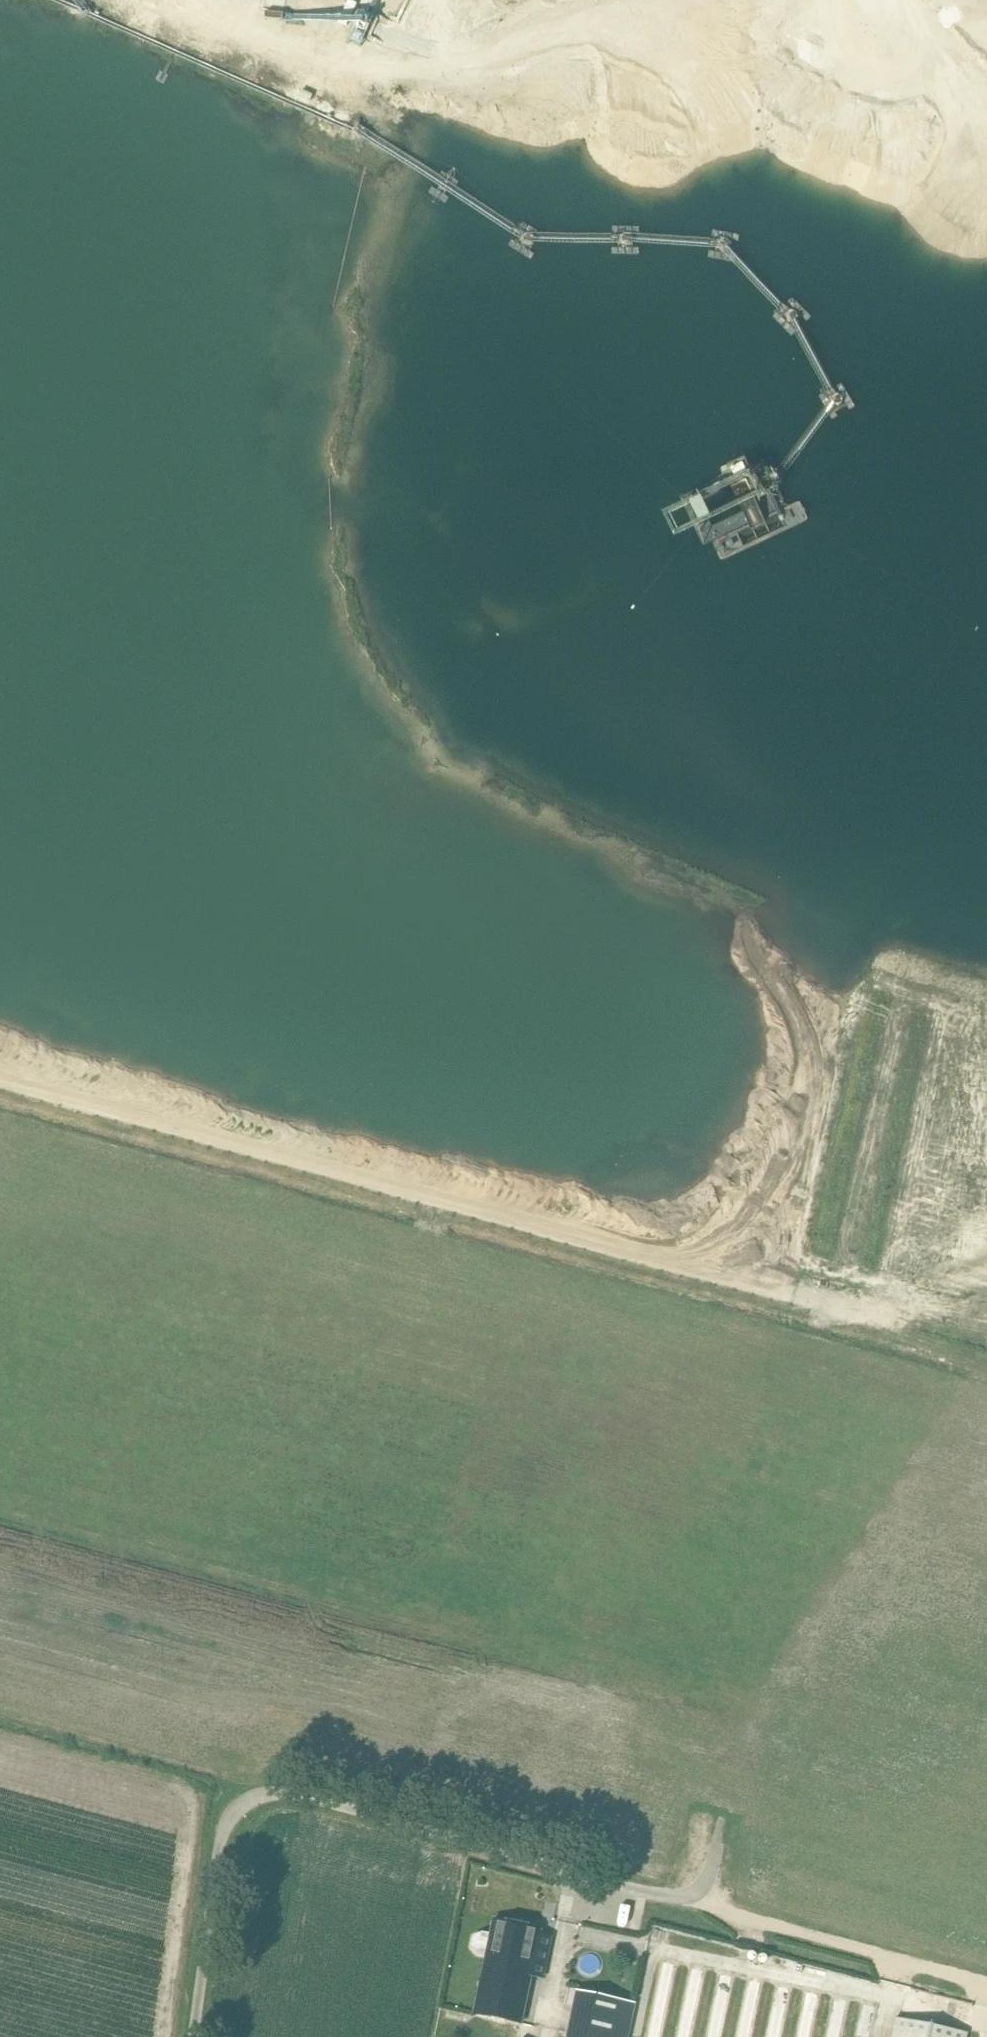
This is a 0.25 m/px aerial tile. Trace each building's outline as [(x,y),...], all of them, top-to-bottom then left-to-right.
[(487,1956),(475,2014),(522,2023),(541,1932),(543,1932),(543,1931),(493,1920),(493,1922),(495,1922),(492,1934),(483,1932),(474,1936),(472,1947),(479,1954),(487,1956)] [(661,1961),(645,2036),(663,2036),(678,1964),(661,1961)] [(707,1971),(690,1966),(675,2036),(693,2036),(707,1971)] [(735,1976),(718,1973),(705,2036),(722,2036),(735,1976)] [(747,1978),(735,2036),(753,2036),(764,1982),(747,1978)] [(775,1984),(764,2036),(783,2036),(793,1988),(775,1984)] [(635,2003),(577,1990),(567,2036),(628,2036),(635,2003)] [(805,1991),(795,2036),(812,2036),(821,1994),(805,1991)] [(850,2000),(833,1996),(824,2036),(842,2036),(850,2000)] [(879,2005),(860,2003),(853,2036),(872,2036),(879,2005)] [(894,2014),(889,2036),(969,2036),(970,2030),(894,2014)]
